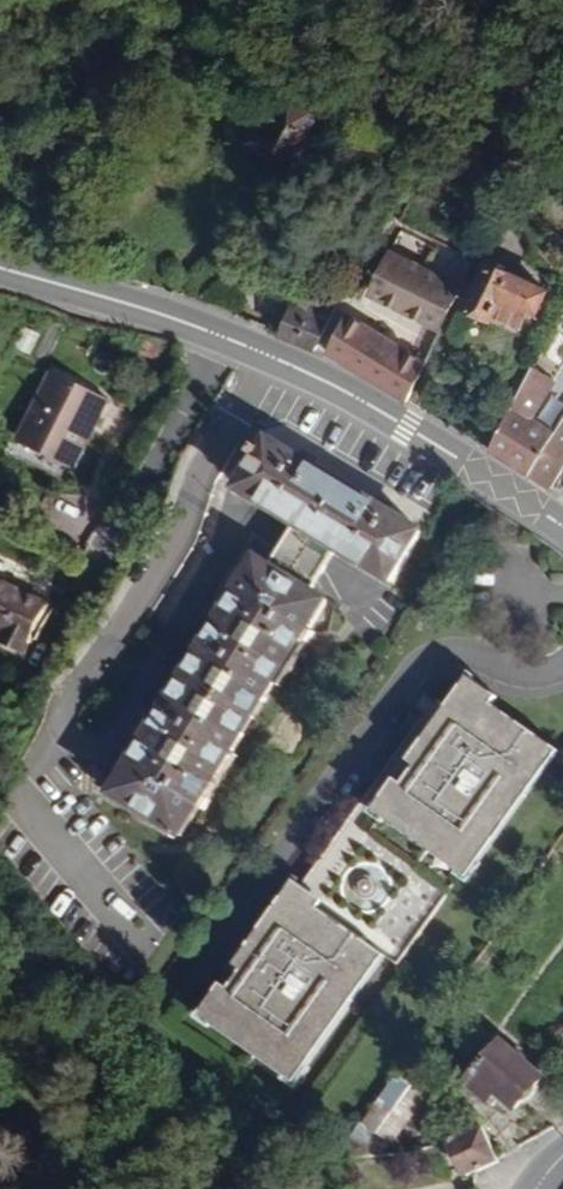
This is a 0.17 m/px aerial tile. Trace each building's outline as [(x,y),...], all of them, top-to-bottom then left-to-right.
[(302,168),(328,118),(292,98),(287,111),(270,104),(252,141),(302,168)] [(450,315),(423,303),(439,270),(413,257),(397,289),(378,281),(367,302),(440,337),(450,315)] [(542,310),(552,287),(492,260),(471,305),(497,317),(501,312),(525,324),(532,306),(542,310)] [(318,348),(335,311),(314,303),(312,309),(295,303),(282,333),(318,348)] [(431,361),(349,311),(330,353),(348,359),(411,399),(431,361)] [(550,397),(541,393),(553,371),(537,363),(516,403),(537,415),(550,397)] [(77,462),(105,399),(49,373),(20,436),(77,462)] [(530,474),(559,427),(537,415),(516,403),(491,451),(530,474)] [(562,466),(562,420),(559,427),(530,474),(550,486),(562,466)] [(226,484),(247,451),(256,434),(246,429),(216,477),(226,484)] [(273,683),(307,627),(323,600),(310,593),(336,550),(391,583),(421,533),(256,434),(247,451),(259,459),(238,491),(293,523),(267,566),(253,559),(223,611),(190,667),(196,670),(161,728),(155,724),(122,780),(114,794),(159,823),(175,834),(193,804),(199,808),(232,753),(243,734),(236,731),(256,698),(262,702),(273,683)] [(72,472),(77,462),(20,436),(15,445),(72,472)] [(562,473),(562,466),(550,486),(554,488),(562,473)] [(46,603),(0,581),(0,643),(24,655),(46,603)] [(190,667),(223,611),(218,608),(184,663),(190,667)] [(279,686),(313,631),(307,627),(273,683),(279,686)] [(161,728),(196,670),(190,667),(155,724),(161,728)] [(553,747),(492,704),(496,698),(475,682),(453,713),(443,726),(485,755),(500,733),(542,763),(553,747)] [(243,734),(262,702),(256,698),(236,731),(243,734)] [(397,965),(542,763),(500,733),(485,755),(443,726),(453,713),(433,699),(211,1015),(294,1073),(379,951),(397,965)] [(122,780),(155,724),(149,721),(117,777),(122,780)] [(204,812),(237,756),(232,753),(199,808),(204,812)] [(159,823),(114,794),(109,801),(155,830),(159,823)] [(182,838),(199,808),(193,804),(175,834),(182,838)] [(544,1078),(501,1042),(465,1084),(487,1104),(494,1094),(515,1112),(544,1078)] [(428,1098),(401,1077),(382,1098),(410,1122),(428,1098)] [(388,1154),(410,1122),(382,1098),(337,1158),(388,1154)] [(500,1165),(484,1127),(444,1140),(463,1180),(500,1165)] [(164,1153),(149,1138),(140,1146),(155,1162),(164,1153)]
